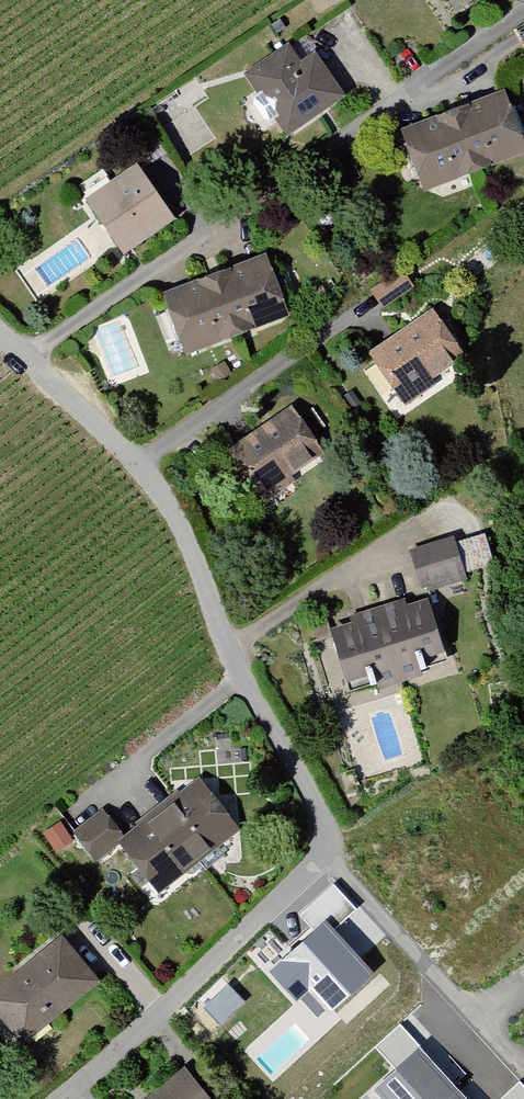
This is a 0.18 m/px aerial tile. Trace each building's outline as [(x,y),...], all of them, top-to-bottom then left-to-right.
[(269,121),(281,139),(339,99),(308,57),(295,66),(283,46),(238,77),(251,96),(247,99),(248,105),(257,121),(265,123),(269,121)] [(395,134),(418,195),(521,151),(497,92),(395,134)] [(96,225),(119,257),(170,220),(146,189),(128,164),(76,200),(96,225)] [(272,212),(259,217),(264,230),(276,226),(272,212)] [(154,298),(178,360),(283,320),(259,257),(154,298)] [(362,359),(400,411),(426,392),(422,387),(461,359),(425,312),(362,359)] [(221,454),(260,509),(292,486),(288,480),(319,458),(284,410),(221,454)] [(443,540),(403,554),(415,595),(455,581),(455,576),(485,567),(475,537),(445,547),(443,540)] [(417,601),(368,616),(391,678),(437,664),(417,601)] [(319,632),(342,694),(391,678),(368,616),(319,632)] [(233,833),(193,782),(113,849),(154,899),(233,833)] [(117,840),(100,815),(68,839),(87,863),(117,840)] [(309,985),(332,1008),(371,973),(326,924),(274,970),(297,996),(309,985)] [(0,984),(0,1031),(16,1051),(93,985),(55,938),(0,984)] [(207,1008),(222,1023),(243,1002),(228,987),(207,1008)] [(523,1031),(523,1015),(516,1021),(523,1031)] [(377,1048),(397,1069),(419,1048),(399,1027),(377,1048)] [(386,1098),(462,1098),(419,1053),(378,1091),(386,1098)] [(172,1068),(136,1098),(199,1098),(172,1068)] [(520,1084),(505,1098),(523,1098),(523,1089),(520,1084)]
